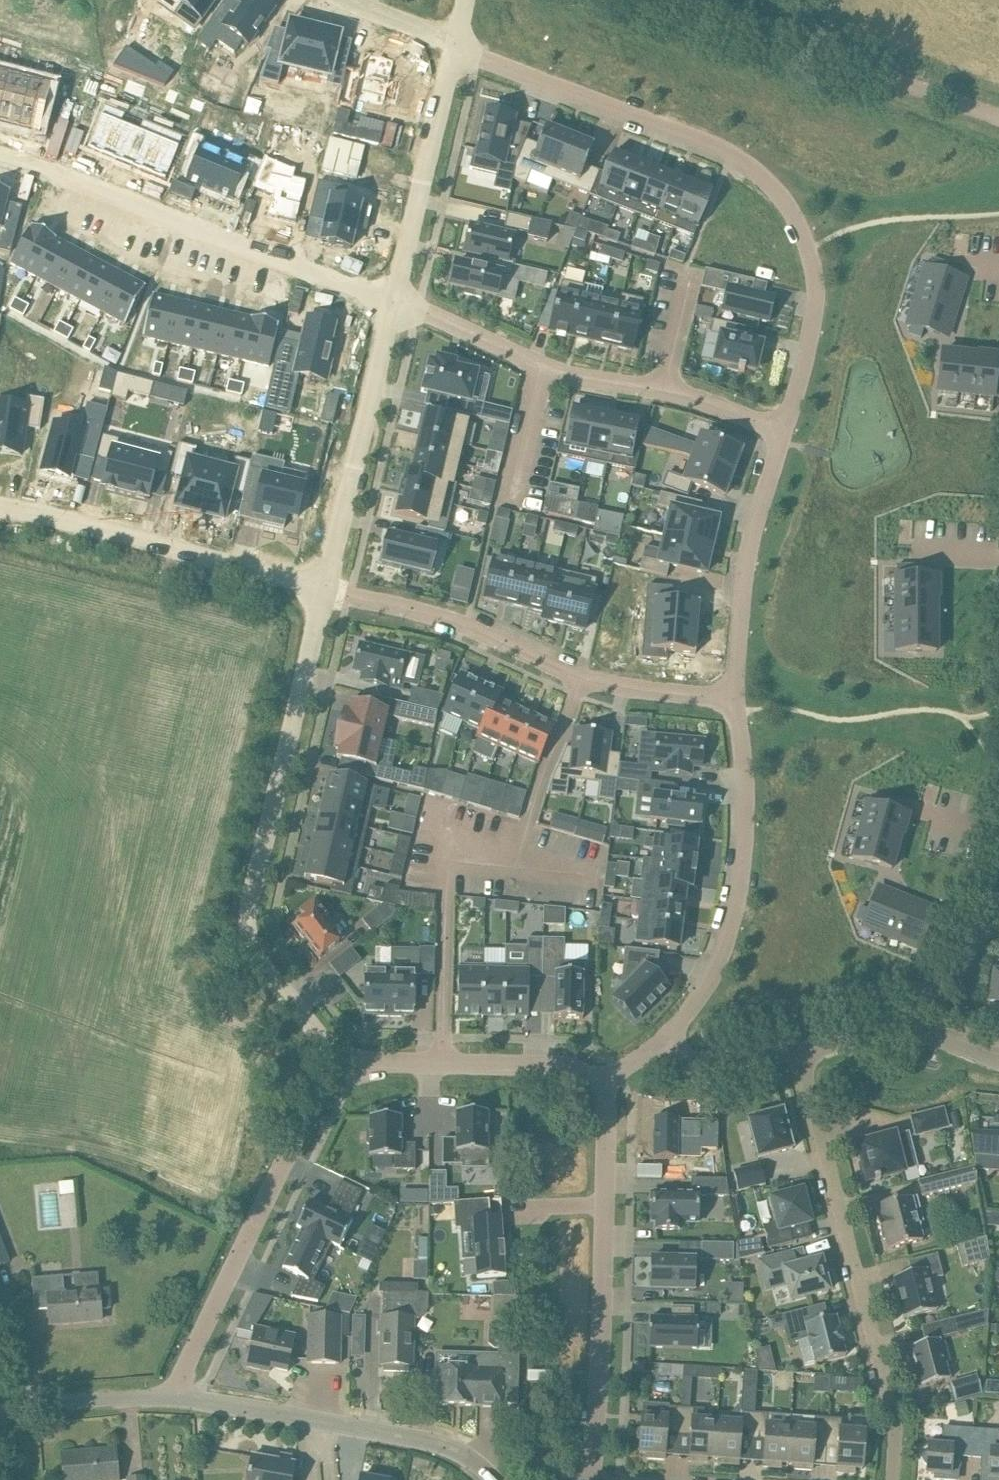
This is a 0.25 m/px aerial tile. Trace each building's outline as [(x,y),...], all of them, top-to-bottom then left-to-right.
[(157,4),(174,15),(181,5),(202,19),(216,0),(160,0),(157,4)] [(196,42),(210,51),(216,42),(234,54),(243,42),(248,45),(274,9),(261,0),(242,0),(233,12),(223,5),(196,42)] [(271,51),(260,80),(278,85),(283,67),(305,72),(316,29),(305,26),(305,24),(294,21),(293,24),(290,23),(283,54),(271,51)] [(316,29),(305,72),(328,77),(326,85),(341,88),(345,69),(347,64),(335,61),(341,35),(316,29)] [(341,88),(336,108),(354,112),(357,100),(382,106),(381,111),(383,112),(385,103),(396,106),(402,82),(391,80),(395,60),(364,53),(359,72),(345,69),(341,88)] [(14,103),(20,80),(0,75),(0,100),(14,103)] [(20,80),(14,103),(36,109),(39,98),(48,100),(51,88),(20,80)] [(133,94),(137,83),(129,80),(124,91),(133,94)] [(146,87),(137,83),(133,94),(142,98),(146,87)] [(178,93),(169,89),(165,100),(174,104),(178,93)] [(39,98),(36,109),(45,111),(48,100),(39,98)] [(205,103),(194,99),(190,108),(201,112),(205,103)] [(8,126),(14,103),(0,100),(0,124),(8,126)] [(14,103),(8,126),(39,134),(43,122),(33,120),(36,109),(14,103)] [(121,123),(122,124),(125,115),(105,106),(87,149),(107,158),(121,123)] [(36,109),(33,120),(43,122),(45,111),(36,109)] [(338,122),(333,135),(379,147),(382,134),(347,125),(350,113),(338,110),(335,121),(338,122)] [(472,152),(468,172),(497,178),(498,172),(514,175),(516,165),(524,143),(507,140),(511,119),(483,114),(476,153),(472,152)] [(145,173),(163,130),(143,122),(139,131),(140,131),(126,165),(145,173)] [(140,131),(139,131),(122,124),(121,123),(107,158),(126,165),(140,131)] [(553,180),(571,135),(547,126),(539,145),(526,140),(516,166),(513,180),(526,185),(531,171),(553,180)] [(183,138),(163,130),(145,173),(166,182),(183,138)] [(192,135),(183,158),(194,162),(186,182),(210,192),(226,152),(205,144),(206,140),(192,135)] [(571,135),(553,180),(590,195),(599,171),(586,166),(595,145),(571,135)] [(226,152),(210,192),(233,202),(242,182),(253,186),(262,163),(248,157),(247,161),(226,152)] [(617,206),(635,161),(615,153),(607,174),(599,171),(590,195),(617,206)] [(253,186),(249,197),(251,198),(254,190),(271,197),(267,217),(296,224),(306,183),(293,180),(295,170),(265,158),(262,163),(253,186)] [(635,161),(617,206),(636,213),(654,168),(635,161)] [(654,168),(636,213),(655,221),(673,176),(654,168)] [(531,182),(551,190),(554,181),(534,173),(531,182)] [(673,176),(655,221),(674,228),(692,183),(673,176)] [(318,182),(310,218),(326,222),(323,233),(331,235),(329,243),(350,249),(355,229),(367,232),(372,208),(345,201),(348,189),(318,182)] [(674,228),(694,236),(711,191),(692,183),(674,228)] [(10,254),(22,207),(7,203),(10,191),(0,189),(0,251),(10,254)] [(570,212),(565,224),(576,229),(581,216),(570,212)] [(508,214),(505,228),(529,234),(528,237),(548,242),(552,224),(534,220),(508,214)] [(577,229),(587,232),(590,221),(581,218),(577,229)] [(472,224),(466,251),(509,261),(515,234),(472,224)] [(32,226),(10,267),(33,280),(55,238),(32,226)] [(573,238),(585,242),(588,233),(587,232),(577,229),(576,229),(573,238)] [(605,239),(617,242),(620,234),(608,230),(605,239)] [(55,238),(33,280),(55,291),(77,250),(55,238)] [(646,243),(634,239),(632,247),(644,251),(646,243)] [(646,243),(644,251),(655,255),(657,247),(646,243)] [(599,255),(610,259),(613,250),(602,246),(599,255)] [(77,250),(55,291),(77,303),(99,262),(77,250)] [(610,259),(622,262),(625,253),(613,250),(610,259)] [(670,259),(682,263),(685,255),(672,252),(670,259)] [(458,264),(453,287),(468,291),(467,295),(483,299),(484,295),(499,298),(505,275),(513,277),(517,263),(491,257),(488,271),(458,264)] [(926,267),(917,296),(956,308),(965,280),(942,272),(944,263),(932,259),(929,268),(926,267)] [(646,270),(657,274),(660,265),(649,261),(646,270)] [(99,262),(77,303),(100,315),(122,274),(99,262)] [(706,269),(701,287),(727,293),(723,310),(769,321),(775,298),(752,293),(755,281),(706,269)] [(122,274),(100,315),(123,327),(145,286),(122,274)] [(562,281),(550,332),(571,336),(583,286),(562,281)] [(601,300),(588,297),(582,295),(584,286),(583,286),(571,336),(591,341),(601,300)] [(154,295),(143,341),(169,347),(180,301),(154,295)] [(620,304),(601,300),(591,341),(611,346),(623,295),(622,295),(620,304)] [(644,300),(623,295),(611,346),(632,351),(644,300)] [(917,296),(908,324),(911,325),(908,334),(921,338),(924,329),(947,337),(956,308),(917,296)] [(15,299),(9,310),(16,313),(22,303),(15,299)] [(180,301),(169,347),(193,353),(204,307),(180,301)] [(22,303),(16,313),(23,317),(29,306),(22,303)] [(204,307),(193,353),(218,358),(229,313),(204,307)] [(229,313),(218,358),(242,364),(253,319),(229,313)] [(281,339),(264,409),(285,413),(296,367),(326,374),(333,344),(330,344),(328,343),(328,342),(332,324),(308,318),(302,342),(302,344),(300,344),(281,339)] [(253,319),(242,364),(268,370),(279,325),(253,319)] [(711,334),(720,336),(714,362),(728,365),(727,369),(744,373),(745,369),(755,371),(756,367),(760,368),(764,350),(761,349),(762,344),(736,338),(739,326),(713,320),(713,322),(714,322),(711,334)] [(59,322),(54,333),(61,337),(66,326),(59,322)] [(66,326),(61,337),(68,341),(73,330),(66,326)] [(89,338),(83,349),(90,353),(96,342),(89,338)] [(943,353),(938,392),(957,394),(962,355),(943,353)] [(962,355),(957,394),(975,397),(980,357),(962,355)] [(980,357),(975,397),(994,399),(994,397),(995,385),(997,373),(998,361),(998,359),(980,357)] [(430,362),(423,391),(449,397),(446,410),(481,419),(484,404),(478,402),(479,400),(471,398),(477,373),(454,368),(455,362),(437,358),(436,363),(430,362)] [(155,364),(153,375),(160,377),(163,366),(155,364)] [(112,394),(117,374),(115,373),(105,368),(99,390),(111,393),(112,394)] [(180,370),(177,381),(185,383),(188,371),(180,370)] [(188,371),(185,383),(193,385),(195,373),(188,371)] [(112,394),(111,397),(126,401),(128,393),(150,398),(154,384),(117,374),(112,394)] [(229,381),(226,393),(234,395),(237,383),(229,381)] [(237,383),(234,395),(242,397),(244,385),(237,383)] [(172,388),(169,403),(184,407),(188,392),(172,388)] [(21,456),(25,428),(40,430),(45,400),(29,398),(27,408),(0,404),(0,452),(21,456)] [(55,423),(42,472),(69,478),(73,463),(76,464),(78,456),(94,460),(108,409),(87,403),(80,429),(55,423)] [(512,413),(491,408),(488,420),(509,425),(512,413)] [(561,436),(557,454),(586,460),(595,412),(573,408),(567,437),(561,436)] [(272,435),(277,415),(263,412),(259,432),(272,435)] [(595,412),(586,460),(607,464),(616,417),(595,412)] [(426,414),(421,435),(471,447),(476,426),(426,414)] [(616,417),(607,464),(635,470),(640,449),(633,448),(638,421),(616,417)] [(647,420),(641,446),(655,449),(661,424),(647,420)] [(421,435),(416,454),(457,464),(462,445),(471,447),(421,435)] [(103,436),(97,459),(109,462),(102,487),(104,488),(117,492),(117,491),(125,494),(138,445),(103,436)] [(681,443),(677,453),(684,455),(693,458),(733,473),(741,451),(702,436),(698,445),(696,449),(681,443)] [(496,440),(494,452),(503,454),(506,442),(496,440)] [(138,445),(125,494),(134,496),(146,499),(149,500),(155,474),(167,477),(173,454),(138,445)] [(176,449),(171,473),(184,477),(176,507),(200,513),(212,467),(195,463),(197,454),(176,449)] [(489,451),(484,471),(498,474),(503,454),(494,452),(489,451)] [(406,472),(406,473),(453,484),(453,483),(457,464),(416,454),(412,472),(412,473),(406,472)] [(244,492),(242,502),(266,508),(263,523),(284,528),(287,515),(298,517),(305,487),(307,478),(305,478),(303,486),(280,481),(285,463),(263,458),(260,470),(250,467),(250,468),(248,475),(244,492)] [(668,473),(663,486),(687,496),(692,483),(724,496),(733,473),(693,458),(685,479),(668,473)] [(212,467),(200,513),(224,520),(232,489),(244,492),(248,475),(250,468),(231,463),(229,471),(212,467)] [(406,473),(403,485),(401,484),(399,492),(452,505),(457,484),(453,483),(453,484),(406,473)] [(632,485),(631,486),(643,489),(643,487),(646,477),(634,474),(632,485)] [(487,480),(484,492),(494,494),(496,482),(487,480)] [(399,492),(397,500),(400,501),(397,514),(430,521),(428,528),(445,533),(452,505),(399,492)] [(484,492),(481,503),(491,505),(494,494),(484,492)] [(657,506),(672,509),(666,535),(712,546),(719,519),(692,513),(694,501),(660,493),(657,506)] [(543,513),(574,520),(577,504),(546,497),(543,513)] [(580,522),(594,524),(597,507),(583,505),(580,522)] [(499,509),(496,518),(508,521),(510,512),(499,509)] [(480,511),(477,523),(486,525),(489,514),(480,511)] [(594,528),(593,530),(620,536),(623,523),(624,516),(597,511),(594,526),(594,528)] [(539,518),(527,515),(525,525),(536,528),(539,518)] [(564,534),(566,525),(555,522),(553,531),(564,534)] [(566,525),(564,534),(576,537),(578,528),(566,525)] [(382,552),(379,566),(400,571),(400,568),(433,576),(440,549),(448,551),(452,535),(417,527),(413,540),(390,534),(385,553),(382,552)] [(619,537),(607,534),(605,544),(617,546),(619,537)] [(667,577),(670,565),(706,574),(712,546),(666,535),(660,561),(643,557),(640,570),(667,577)] [(615,555),(613,563),(624,565),(626,566),(628,558),(615,555)] [(516,562),(495,557),(485,598),(506,603),(516,562)] [(536,567),(516,562),(506,603),(526,608),(536,567)] [(469,606),(478,571),(449,564),(440,598),(469,606)] [(897,566),(897,578),(907,578),(907,566),(905,566),(897,566)] [(907,566),(907,578),(916,578),(916,566),(907,566)] [(916,566),(916,578),(926,578),(926,566),(916,566)] [(926,566),(926,578),(935,578),(935,566),(926,566)] [(556,571),(536,567),(526,608),(545,612),(543,620),(544,620),(556,571)] [(544,620),(564,625),(576,574),(556,570),(556,571),(546,613),(544,620)] [(564,625),(585,630),(597,579),(576,574),(564,625)] [(896,578),(896,597),(936,597),(936,578),(935,578),(926,578),(916,578),(907,578),(897,578),(896,578)] [(648,585),(644,624),(698,628),(700,602),(672,600),(673,587),(648,585)] [(896,597),(896,615),(936,615),(936,597),(896,597)] [(896,615),(896,633),(936,633),(936,615),(896,615)] [(644,624),(642,658),(667,660),(668,651),(696,654),(698,628),(644,624)] [(896,633),(896,652),(936,652),(936,633),(896,633)] [(354,670),(364,672),(362,680),(401,690),(403,681),(416,684),(422,659),(409,655),(360,644),(354,670)] [(439,651),(437,659),(441,660),(449,662),(450,661),(451,654),(439,651)] [(462,675),(445,714),(464,722),(481,684),(462,675)] [(481,684),(464,722),(483,731),(497,699),(500,692),(481,684)] [(444,696),(413,689),(409,705),(437,711),(444,696)] [(515,707),(497,699),(483,731),(480,738),(498,746),(515,707)] [(345,711),(340,729),(382,739),(388,712),(350,703),(349,712),(345,711)] [(397,718),(434,727),(437,711),(401,703),(397,718)] [(534,716),(515,707),(498,746),(517,754),(534,716)] [(554,724),(534,716),(517,754),(537,763),(554,724)] [(636,727),(646,728),(647,719),(636,718),(636,727)] [(388,768),(394,742),(382,739),(340,729),(336,748),(340,749),(338,758),(365,764),(362,776),(392,783),(395,770),(388,768)] [(552,777),(547,793),(568,796),(570,780),(587,782),(593,732),(575,730),(572,749),(565,748),(564,748),(552,777)] [(593,732),(587,782),(600,783),(598,799),(615,801),(618,778),(620,764),(621,755),(609,753),(612,734),(593,732)] [(640,781),(650,782),(651,768),(650,768),(650,762),(664,763),(664,772),(691,774),(692,766),(701,767),(704,740),(690,739),(657,736),(657,737),(643,735),(640,767),(620,764),(618,778),(631,780),(640,781)] [(409,787),(424,790),(428,771),(413,767),(409,787)] [(329,776),(324,797),(372,808),(377,787),(329,776)] [(631,780),(629,793),(638,794),(640,781),(631,780)] [(638,794),(638,795),(650,796),(655,797),(654,806),(652,819),(668,821),(667,825),(684,827),(684,825),(684,823),(692,824),(700,825),(701,819),(703,807),(702,807),(702,805),(703,801),(672,797),(674,785),(650,782),(640,781),(638,794)] [(443,787),(432,783),(430,792),(441,795),(443,787)] [(441,795),(452,798),(454,790),(443,787),(441,795)] [(480,806),(482,798),(471,795),(469,803),(480,806)] [(872,796),(870,805),(881,808),(884,799),(872,796)] [(324,797),(320,817),(367,828),(372,808),(324,797)] [(480,806),(490,810),(493,802),(482,798),(480,806)] [(884,799),(881,808),(893,812),(896,802),(884,799)] [(896,802),(893,812),(905,815),(907,806),(896,802)] [(416,818),(418,807),(406,804),(404,815),(416,818)] [(868,805),(863,823),(901,834),(907,815),(905,815),(893,812),(881,808),(870,805),(868,805)] [(508,815),(518,818),(521,810),(510,806),(508,815)] [(400,832),(412,835),(416,818),(404,815),(400,832)] [(320,817),(315,837),(362,848),(367,828),(320,817)] [(583,823),(579,836),(610,845),(610,838),(611,831),(583,823)] [(863,823),(858,840),(897,851),(901,834),(863,823)] [(612,826),(611,831),(610,838),(620,839),(621,827),(612,826)] [(315,837),(310,857),(358,868),(362,848),(315,837)] [(643,859),(647,860),(697,866),(698,858),(696,858),(697,845),(645,838),(644,848),(654,849),(653,860),(643,858),(643,859)] [(858,840),(853,859),(892,869),(897,851),(858,840)] [(394,855),(406,858),(409,845),(397,842),(394,855)] [(406,858),(394,855),(391,867),(403,870),(406,858)] [(310,857),(305,877),(333,884),(331,891),(351,896),(358,868),(310,857)] [(641,880),(645,880),(692,886),(693,882),(694,874),(696,874),(697,866),(647,860),(643,859),(641,875),(641,880)] [(615,876),(616,865),(607,864),(606,876),(615,876)] [(606,876),(605,887),(614,888),(615,876),(606,876)] [(642,900),(684,906),(685,899),(687,886),(692,887),(692,886),(645,880),(641,880),(640,881),(645,881),(642,900)] [(399,888),(386,885),(381,903),(385,904),(395,907),(399,891),(399,888)] [(861,907),(856,919),(865,923),(864,926),(891,937),(907,899),(879,887),(870,911),(861,907)] [(399,891),(395,907),(409,908),(410,892),(399,891)] [(474,899),(473,907),(484,908),(485,900),(474,899)] [(907,899),(891,937),(919,948),(921,945),(929,949),(934,937),(925,933),(935,910),(907,899)] [(684,906),(642,900),(640,921),(682,926),(684,906)] [(311,945),(310,946),(320,958),(342,941),(333,928),(332,929),(325,921),(328,918),(315,901),(302,912),(305,916),(294,925),(304,937),(305,937),(311,945)] [(496,901),(495,909),(506,910),(507,902),(496,901)] [(507,902),(506,910),(517,912),(518,903),(507,902)] [(395,907),(385,904),(364,921),(372,932),(393,916),(395,907)] [(609,917),(611,905),(602,904),(601,916),(609,917)] [(547,924),(569,925),(569,906),(548,906),(547,924)] [(601,916),(599,927),(608,928),(609,917),(601,916)] [(682,926),(640,921),(637,942),(679,947),(682,926)] [(564,961),(565,939),(543,938),(542,978),(555,979),(554,1018),(582,1019),(583,991),(587,991),(588,962),(564,961)] [(618,1002),(636,1020),(640,1016),(642,1017),(646,1013),(645,1012),(650,1006),(651,1008),(656,1003),(654,1002),(660,997),(661,998),(666,993),(664,992),(668,988),(657,977),(658,965),(660,952),(625,948),(625,949),(623,964),(636,965),(636,966),(635,975),(633,977),(620,990),(623,993),(625,995),(618,1002)] [(331,965),(340,977),(360,960),(351,949),(331,965)] [(366,981),(365,1014),(376,1014),(377,1014),(377,1016),(389,1016),(390,972),(391,949),(376,949),(376,967),(366,967),(366,981)] [(390,972),(389,1016),(402,1017),(402,1014),(404,1014),(413,1015),(414,983),(414,974),(420,975),(420,950),(391,949),(390,972)] [(420,950),(420,975),(434,975),(435,949),(429,949),(420,949),(420,950)] [(995,969),(992,978),(988,1001),(998,1003),(998,969),(995,969)] [(461,970),(460,1016),(482,1016),(482,1020),(483,970),(461,970)] [(483,970),(482,1020),(483,1020),(483,1016),(504,1017),(505,970),(483,970)] [(505,970),(504,1017),(525,1017),(525,1021),(526,1021),(526,1017),(527,971),(505,970)] [(793,1149),(783,1110),(748,1119),(758,1158),(793,1149)] [(947,1127),(943,1110),(912,1118),(916,1135),(947,1127)] [(443,1139),(443,1165),(462,1165),(462,1168),(488,1168),(488,1152),(488,1139),(491,1139),(491,1126),(488,1126),(488,1112),(456,1112),(456,1139),(443,1139)] [(415,1170),(415,1144),(402,1144),(402,1117),(370,1117),(370,1157),(394,1157),(394,1170),(415,1170)] [(654,1118),(653,1158),(679,1158),(679,1142),(701,1143),(701,1150),(718,1150),(718,1121),(679,1120),(679,1118),(654,1118)] [(971,1131),(975,1155),(988,1156),(998,1156),(998,1133),(971,1131)] [(915,1156),(909,1132),(895,1136),(894,1135),(857,1144),(862,1162),(858,1163),(862,1178),(866,1177),(867,1181),(875,1179),(876,1181),(880,1180),(880,1178),(904,1172),(901,1159),(915,1156)] [(988,1156),(975,1155),(976,1166),(977,1169),(987,1170),(988,1156)] [(765,1183),(761,1165),(734,1172),(738,1190),(765,1183)] [(671,1177),(671,1178),(685,1179),(685,1177),(684,1177),(685,1166),(673,1166),(673,1177),(671,1177)] [(977,1185),(975,1166),(918,1181),(922,1196),(977,1185)] [(447,1171),(429,1171),(429,1204),(454,1203),(459,1202),(459,1188),(447,1188),(447,1171)] [(729,1196),(727,1179),(691,1179),(691,1194),(652,1194),(652,1221),(656,1221),(656,1229),(679,1230),(680,1221),(698,1222),(699,1196),(729,1196)] [(41,1181),(42,1227),(76,1227),(75,1181),(41,1181)] [(362,1192),(341,1182),(328,1210),(309,1201),(297,1226),(340,1247),(352,1222),(348,1220),(362,1192)] [(400,1190),(400,1203),(428,1203),(428,1190),(400,1190)] [(811,1222),(803,1190),(771,1198),(777,1222),(763,1225),(769,1248),(794,1242),(790,1228),(811,1222)] [(923,1222),(917,1196),(912,1198),(912,1197),(877,1206),(880,1216),(876,1217),(882,1240),(886,1239),(888,1249),(923,1240),(918,1223),(923,1222)] [(502,1217),(490,1218),(489,1201),(500,1201),(500,1203),(501,1203),(501,1199),(459,1202),(454,1203),(455,1230),(474,1228),(476,1256),(475,1256),(475,1260),(476,1260),(477,1278),(505,1276),(505,1277),(506,1277),(505,1259),(504,1258),(504,1244),(504,1243),(502,1217)] [(998,1213),(983,1211),(985,1225),(997,1226),(998,1213)] [(340,1248),(340,1247),(297,1226),(297,1227),(302,1230),(283,1268),(301,1277),(292,1297),(318,1302),(325,1287),(313,1281),(331,1244),(340,1248)] [(736,1242),(739,1259),(764,1253),(760,1236),(736,1242)] [(962,1266),(990,1260),(987,1237),(973,1240),(957,1244),(962,1266)] [(0,1238),(0,1266),(10,1262),(0,1238)] [(356,1256),(371,1264),(377,1250),(362,1243),(356,1256)] [(701,1243),(701,1257),(701,1260),(733,1261),(733,1244),(701,1243)] [(796,1266),(792,1252),(759,1261),(767,1290),(788,1284),(792,1300),(829,1290),(828,1287),(832,1286),(829,1273),(825,1274),(821,1259),(796,1266)] [(943,1276),(937,1253),(908,1261),(911,1273),(894,1278),(904,1318),(937,1310),(929,1280),(943,1276)] [(651,1258),(651,1290),(694,1291),(695,1259),(651,1258)] [(413,1279),(427,1279),(427,1262),(413,1262),(413,1279)] [(65,1294),(63,1276),(32,1279),(35,1310),(49,1309),(50,1325),(101,1320),(100,1309),(110,1308),(108,1290),(65,1294)] [(515,1281),(492,1283),(493,1296),(516,1296),(515,1281)] [(746,1300),(745,1282),(730,1283),(731,1301),(746,1300)] [(428,1293),(418,1292),(418,1285),(379,1284),(379,1293),(383,1293),(382,1317),(380,1365),(384,1365),(384,1372),(409,1373),(410,1366),(412,1366),(413,1319),(418,1319),(428,1310),(428,1293)] [(333,1292),(331,1307),(351,1310),(353,1294),(333,1292)] [(247,1309),(264,1312),(273,1298),(254,1294),(247,1309)] [(706,1303),(706,1314),(721,1314),(721,1303),(706,1303)] [(672,1318),(650,1318),(649,1348),(697,1349),(698,1319),(694,1319),(694,1307),(672,1306),(672,1318)] [(817,1322),(813,1307),(782,1315),(789,1344),(809,1339),(815,1363),(846,1355),(836,1317),(817,1322)] [(964,1316),(954,1318),(921,1327),(925,1343),(912,1346),(914,1357),(913,1358),(915,1367),(917,1366),(922,1386),(949,1379),(945,1363),(949,1362),(944,1341),(940,1342),(939,1338),(987,1326),(988,1310),(986,1310),(968,1315),(964,1316)] [(341,1316),(309,1315),(308,1363),(340,1364),(341,1316)] [(352,1340),(365,1341),(365,1316),(353,1316),(352,1340)] [(501,1403),(518,1404),(520,1320),(494,1319),(488,1324),(488,1343),(494,1349),(499,1349),(498,1355),(474,1354),(473,1368),(436,1367),(435,1405),(501,1407),(501,1403)] [(295,1336),(255,1328),(246,1367),(260,1370),(261,1366),(288,1372),(292,1352),(295,1336)] [(760,1347),(761,1371),(776,1370),(774,1346),(760,1347)] [(633,1363),(632,1370),(632,1371),(645,1372),(645,1363),(633,1362),(633,1363)] [(710,1378),(720,1379),(721,1368),(710,1367),(710,1378)] [(552,1386),(552,1376),(528,1375),(528,1385),(552,1386)] [(976,1376),(951,1383),(956,1400),(981,1393),(976,1376)] [(858,1393),(867,1393),(863,1379),(859,1379),(858,1393)] [(692,1383),(683,1383),(681,1405),(691,1406),(692,1383)] [(729,1418),(729,1421),(717,1420),(714,1458),(722,1459),(721,1463),(738,1464),(740,1440),(752,1440),(755,1413),(756,1389),(743,1388),(741,1407),(738,1407),(729,1418)] [(956,1404),(959,1417),(969,1414),(965,1401),(956,1404)] [(641,1428),(638,1430),(636,1435),(636,1438),(638,1441),(640,1443),(640,1453),(648,1453),(647,1458),(664,1459),(666,1434),(679,1435),(681,1407),(643,1404),(641,1428)] [(681,1407),(679,1435),(691,1436),(689,1461),(706,1462),(707,1458),(714,1458),(717,1420),(704,1419),(705,1409),(681,1407)] [(781,1463),(788,1464),(791,1426),(792,1415),(755,1413),(752,1440),(765,1441),(763,1466),(780,1467),(781,1463)] [(804,1427),(791,1426),(788,1464),(795,1464),(795,1469),(812,1470),(814,1445),(826,1446),(828,1418),(804,1416),(804,1427)] [(842,1419),(828,1418),(826,1446),(839,1447),(837,1472),(854,1473),(854,1469),(862,1469),(863,1456),(864,1456),(865,1455),(867,1454),(867,1453),(868,1452),(868,1450),(868,1449),(868,1447),(867,1446),(866,1445),(865,1444),(864,1444),(865,1431),(841,1429),(842,1419)] [(961,1455),(971,1456),(973,1429),(944,1427),(943,1440),(930,1439),(930,1444),(929,1444),(928,1452),(927,1453),(925,1453),(924,1455),(923,1456),(923,1457),(923,1458),(923,1459),(923,1461),(923,1462),(924,1463),(925,1464),(927,1465),(926,1473),(935,1474),(935,1479),(956,1479),(957,1467),(961,1467),(961,1455)] [(973,1429),(971,1456),(981,1457),(980,1469),(983,1469),(982,1479),(998,1479),(998,1431),(973,1429)] [(115,1449),(87,1452),(88,1455),(62,1457),(64,1479),(118,1479),(115,1449)] [(252,1456),(247,1479),(292,1479),(295,1464),(252,1456)]
